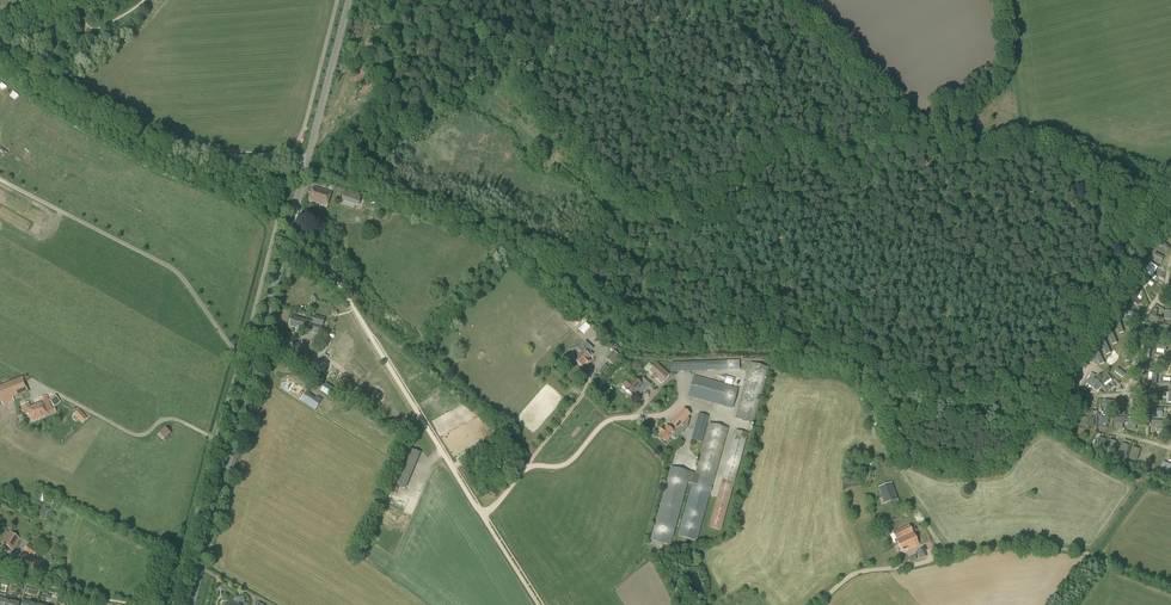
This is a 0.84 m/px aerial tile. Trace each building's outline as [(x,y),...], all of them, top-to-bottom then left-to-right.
[(327,186),(326,191),(313,187),(309,201),(327,207),(333,188),(327,186)] [(351,201),(359,203),(361,196),(354,194),(351,201)] [(1155,275),(1160,267),(1153,262),(1148,270),(1155,275)] [(1158,316),(1159,312),(1155,311),(1151,320),(1159,323),(1161,317),(1158,316)] [(310,321),(307,331),(320,334),(324,319),(314,316),(312,324),(309,323),(310,321)] [(290,326),(307,331),(310,321),(292,317),(290,326)] [(586,322),(585,323),(578,330),(584,335),(590,328),(590,327),(591,326),(586,322)] [(339,361),(352,341),(346,336),(332,356),(339,361)] [(580,349),(583,351),(575,360),(582,367),(585,364),(586,365),(589,360),(588,360),(593,355),(589,352),(592,349),(585,343),(580,349)] [(1128,361),(1130,356),(1121,352),(1119,357),(1128,361)] [(320,368),(325,370),(328,364),(307,355),(304,362),(320,368)] [(671,372),(676,372),(706,371),(721,370),(728,370),(728,361),(706,362),(671,363),(671,372)] [(750,363),(736,418),(753,423),(769,368),(750,363)] [(657,364),(651,371),(662,382),(668,375),(657,364)] [(1100,376),(1108,369),(1104,365),(1097,372),(1100,376)] [(1125,377),(1128,373),(1119,367),(1116,371),(1125,377)] [(1113,387),(1110,383),(1115,380),(1108,371),(1101,377),(1110,389),(1113,387)] [(1095,377),(1097,376),(1093,373),(1086,382),(1099,391),(1104,384),(1095,377)] [(1166,387),(1166,384),(1170,384),(1170,376),(1162,375),(1161,386),(1166,387)] [(22,377),(0,386),(0,399),(1,402),(28,391),(22,377)] [(694,377),(688,396),(732,409),(738,388),(694,377)] [(643,378),(639,382),(635,379),(632,383),(629,380),(624,385),(627,387),(626,389),(633,396),(638,390),(642,393),(650,384),(643,378)] [(320,391),(333,399),(338,392),(325,384),(320,391)] [(372,397),(380,401),(386,389),(379,385),(372,397)] [(307,390),(300,401),(315,410),(322,399),(317,396),(316,398),(309,394),(310,392),(307,390)] [(351,390),(347,395),(363,406),(366,401),(359,397),(360,396),(351,390)] [(55,395),(49,400),(55,407),(61,402),(56,397),(55,395)] [(40,403),(36,405),(41,418),(55,412),(53,408),(52,408),(49,400),(47,396),(40,398),(42,402),(40,403)] [(1105,410),(1115,410),(1115,400),(1105,400),(1105,410)] [(28,403),(21,406),(25,416),(29,414),(31,422),(41,418),(36,405),(30,407),(28,403)] [(663,428),(659,432),(661,433),(659,435),(666,442),(678,428),(683,433),(687,427),(690,419),(688,417),(690,415),(684,409),(665,430),(663,428)] [(87,418),(79,410),(75,414),(82,422),(87,418)] [(708,417),(698,414),(691,440),(701,443),(708,417)] [(1095,426),(1095,417),(1083,417),(1083,426),(1095,426)] [(1100,428),(1109,428),(1110,417),(1100,417),(1100,428)] [(1129,430),(1138,430),(1138,419),(1129,419),(1129,430)] [(695,474),(695,475),(693,484),(678,536),(697,541),(714,481),(728,428),(709,423),(695,474)] [(165,427),(157,435),(164,442),(173,435),(165,427)] [(709,527),(721,530),(748,433),(736,430),(735,434),(709,527)] [(1100,447),(1106,448),(1108,439),(1102,437),(1100,447)] [(1119,453),(1127,456),(1132,441),(1124,439),(1119,453)] [(473,453),(476,457),(495,447),(493,442),(473,453)] [(1138,461),(1141,448),(1134,446),(1131,459),(1138,461)] [(394,483),(405,488),(420,453),(409,448),(394,483)] [(1140,464),(1149,465),(1151,453),(1142,451),(1140,464)] [(1156,454),(1151,468),(1160,470),(1164,457),(1156,454)] [(874,459),(866,458),(861,481),(869,483),(872,469),(868,468),(869,465),(872,466),(874,459)] [(1165,462),(1163,471),(1170,473),(1170,460),(1169,459),(1168,463),(1165,462)] [(688,482),(693,484),(695,475),(695,474),(688,472),(688,471),(671,467),(650,540),(658,542),(663,544),(670,546),(688,482)] [(892,482),(878,487),(884,504),(898,499),(892,482)] [(41,515),(48,518),(52,511),(45,508),(41,515)] [(893,533),(898,544),(906,540),(914,536),(909,525),(893,533)] [(5,537),(2,543),(12,550),(20,539),(9,532),(5,537)] [(906,540),(898,544),(903,553),(918,545),(914,536),(906,540)] [(28,545),(15,564),(31,574),(40,562),(33,557),(37,551),(28,545)] [(22,600),(21,604),(29,604),(30,602),(31,598),(26,597),(23,596),(22,600)] [(245,604),(244,596),(239,597),(240,602),(225,604),(243,604),(245,604)]
